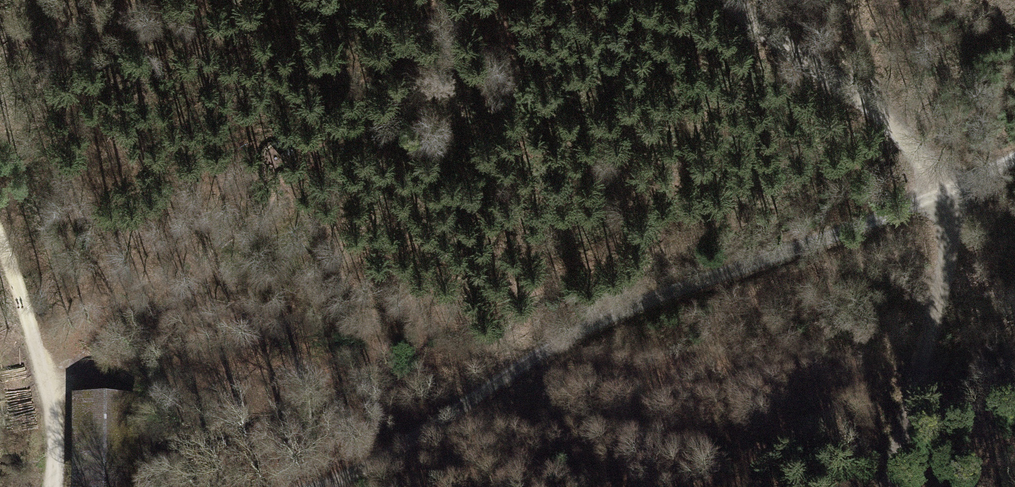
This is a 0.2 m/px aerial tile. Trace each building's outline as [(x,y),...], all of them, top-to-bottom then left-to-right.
[(83,403),(82,486),(127,486),(128,404),(83,403)]
